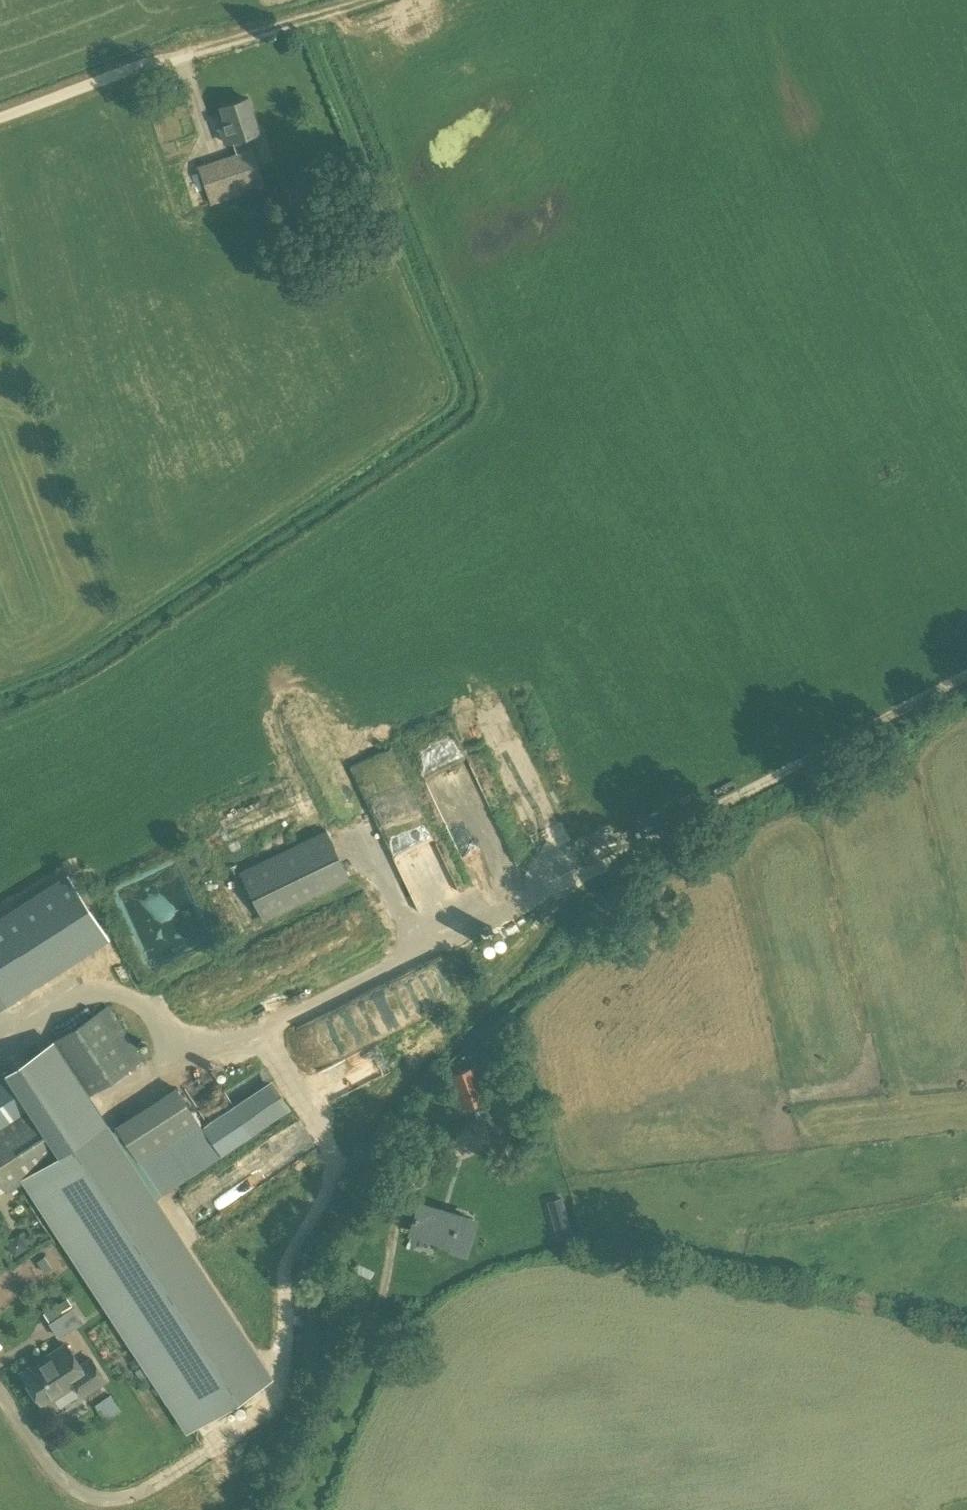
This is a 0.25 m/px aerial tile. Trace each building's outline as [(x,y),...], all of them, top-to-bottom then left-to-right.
[(231,141),(236,153),(198,166),(208,195),(262,177),(248,135),(260,131),(248,95),(218,105),(224,123),(217,125),(223,143),(231,141)] [(265,920),(351,880),(329,832),(243,872),(265,920)] [(76,969),(58,936),(0,967),(0,1010),(76,969)] [(87,1095),(143,1058),(107,1004),(51,1041),(87,1095)] [(107,1122),(87,1095),(51,1041),(5,1071),(0,1075),(0,1191),(5,1188),(6,1190),(22,1180),(186,1432),(272,1376),(107,1122)] [(457,1109),(488,1098),(477,1065),(446,1075),(457,1109)] [(140,1164),(200,1124),(175,1087),(115,1126),(140,1164)] [(467,1247),(476,1218),(420,1201),(411,1230),(467,1247)] [(569,1222),(553,1226),(557,1239),(572,1234),(569,1222)] [(73,1306),(48,1322),(58,1338),(83,1322),(73,1306)] [(79,1364),(66,1343),(20,1373),(41,1405),(75,1384),(82,1394),(105,1380),(90,1357),(79,1364)] [(111,1396),(98,1404),(105,1416),(118,1407),(111,1396)]
